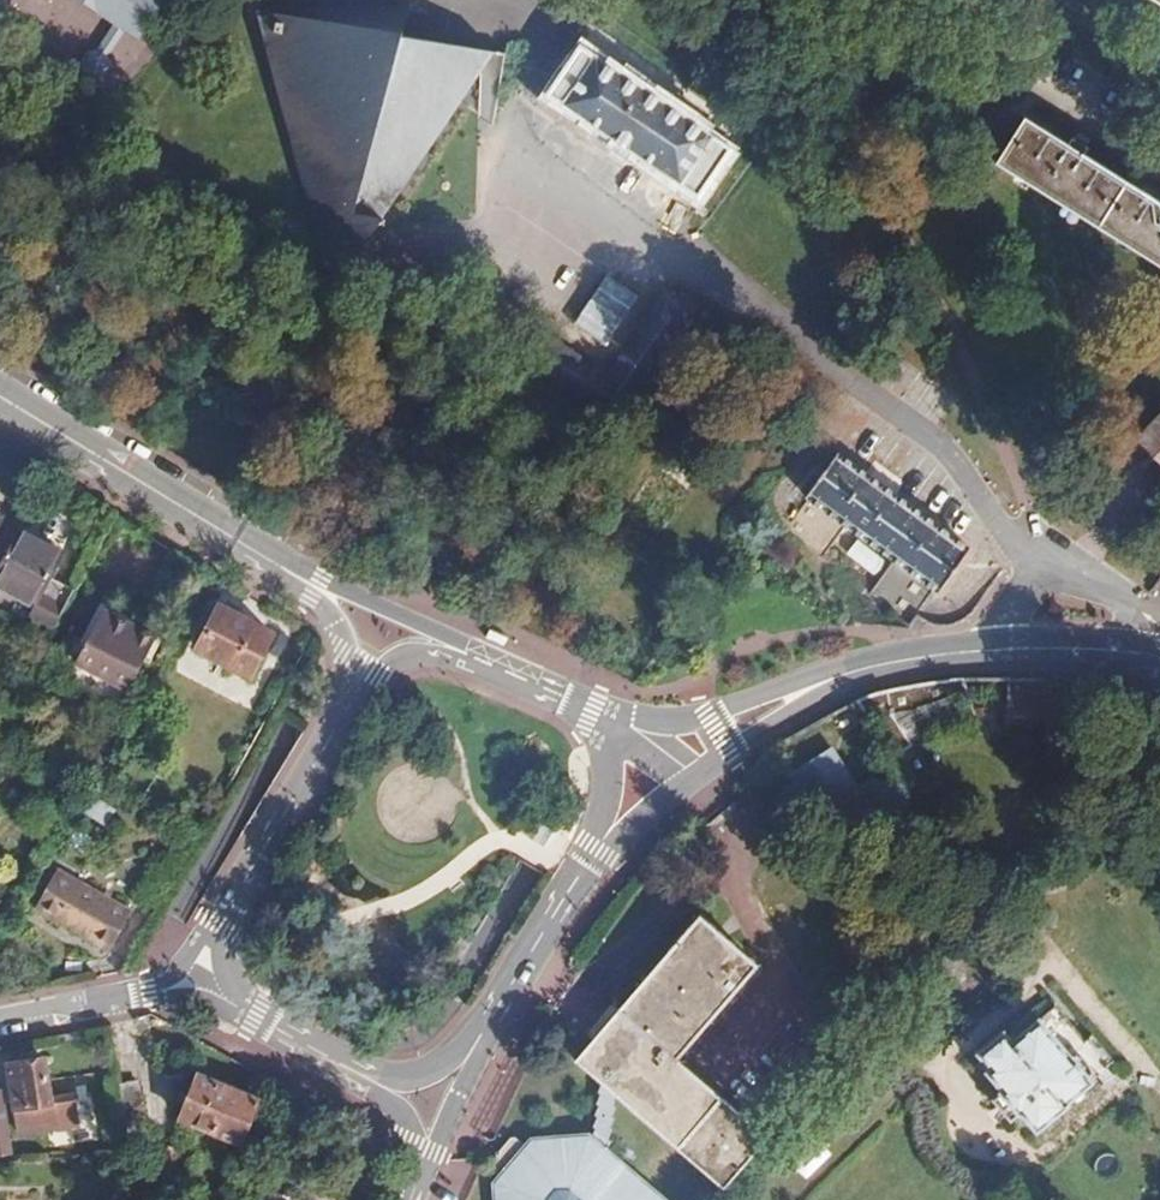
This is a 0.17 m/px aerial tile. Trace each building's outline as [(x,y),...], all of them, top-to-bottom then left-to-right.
[(136,31),(149,26),(167,0),(91,0),(136,31)] [(411,7),(259,12),(321,240),(339,213),(378,227),(404,184),(492,49),(402,36),(411,7)] [(581,45),(547,93),(696,198),(730,151),(581,45)] [(998,161),(1159,262),(1159,200),(1025,117),(998,161)] [(533,332),(513,358),(608,428),(644,378),(690,314),(660,292),(614,357),(597,379),(533,332)] [(1138,435),(1159,458),(1159,414),(1138,435)] [(834,455),(804,498),(939,595),(970,551),(834,455)] [(15,534),(0,563),(0,595),(30,610),(25,618),(50,631),(70,595),(53,586),(48,596),(40,591),(45,582),(58,557),(15,534)] [(897,610),(915,581),(887,565),(870,594),(897,610)] [(45,582),(40,591),(48,596),(53,586),(45,582)] [(263,635),(212,610),(192,651),(242,676),(263,635)] [(149,639),(99,613),(73,663),(123,690),(149,639)] [(863,699),(840,715),(837,718),(875,768),(883,763),(898,753),(914,744),(933,735),(952,728),(968,723),(978,721),(976,714),(973,706),(967,697),(963,690),(957,679),(916,684),(868,695),(863,699)] [(799,766),(791,775),(807,792),(816,782),(799,766)] [(789,824),(801,813),(811,824),(807,828),(809,829),(814,832),(820,835),(828,837),(835,837),(839,838),(844,837),(845,832),(873,837),(882,796),(845,788),(833,799),(816,782),(807,792),(791,775),(766,801),(789,824)] [(135,778),(130,788),(144,796),(150,786),(135,778)] [(96,795),(85,810),(108,826),(119,811),(96,795)] [(811,824),(801,813),(789,824),(800,835),(807,828),(811,824)] [(539,830),(524,822),(517,833),(532,840),(539,830)] [(124,915),(52,875),(32,910),(105,951),(124,915)] [(758,966),(701,916),(576,1063),(603,1086),(605,1087),(617,1098),(724,1189),(767,1139),(677,1060),(758,966)] [(466,949),(454,942),(441,964),(453,971),(466,949)] [(990,1065),(984,1070),(1001,1091),(991,1100),(1010,1122),(1021,1113),(1037,1131),(1070,1104),(1068,1101),(1093,1080),(1041,1021),(1015,1043),(1006,1033),(981,1054),(990,1065)] [(41,1063),(5,1068),(15,1139),(52,1134),(76,1130),(71,1100),(47,1104),(41,1063)] [(174,1103),(181,1107),(176,1120),(185,1124),(234,1146),(252,1104),(194,1076),(185,1098),(177,1095),(174,1103)] [(605,1087),(603,1086),(592,1136),(595,1138),(606,1149),(617,1098),(605,1087)] [(136,1097),(116,1100),(122,1127),(142,1136),(136,1097)] [(8,1135),(3,1105),(0,1106),(0,1136),(8,1135)] [(493,1195),(494,1199),(667,1199),(606,1149),(595,1138),(537,1144),(531,1151),(527,1147),(523,1151),(514,1144),(505,1144),(487,1165),(488,1174),(496,1183),(492,1188),(496,1192),(493,1195)]
